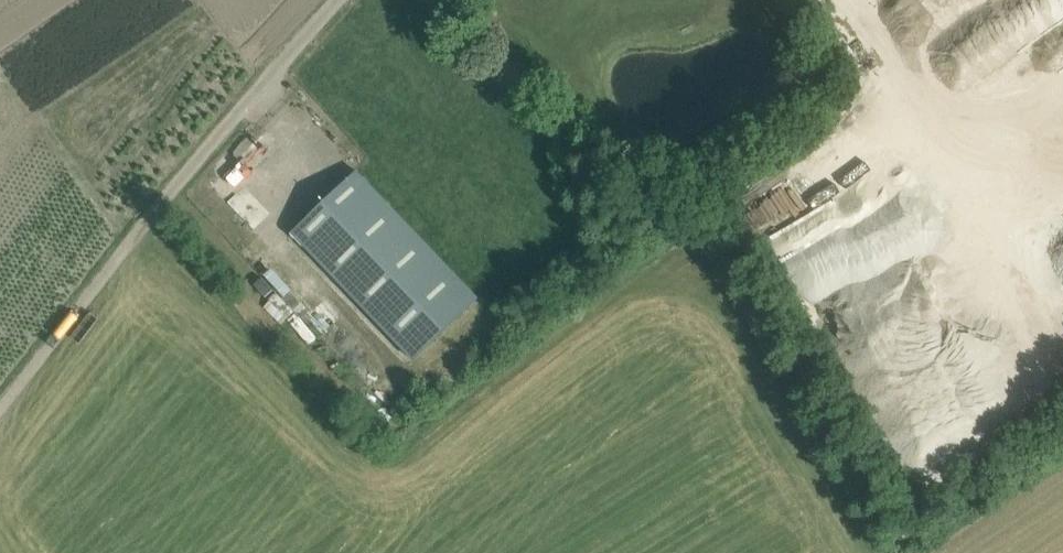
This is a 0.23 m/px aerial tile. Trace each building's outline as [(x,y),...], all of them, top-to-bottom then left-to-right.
[(357,171),(293,232),(414,360),(479,299),(357,171)]
